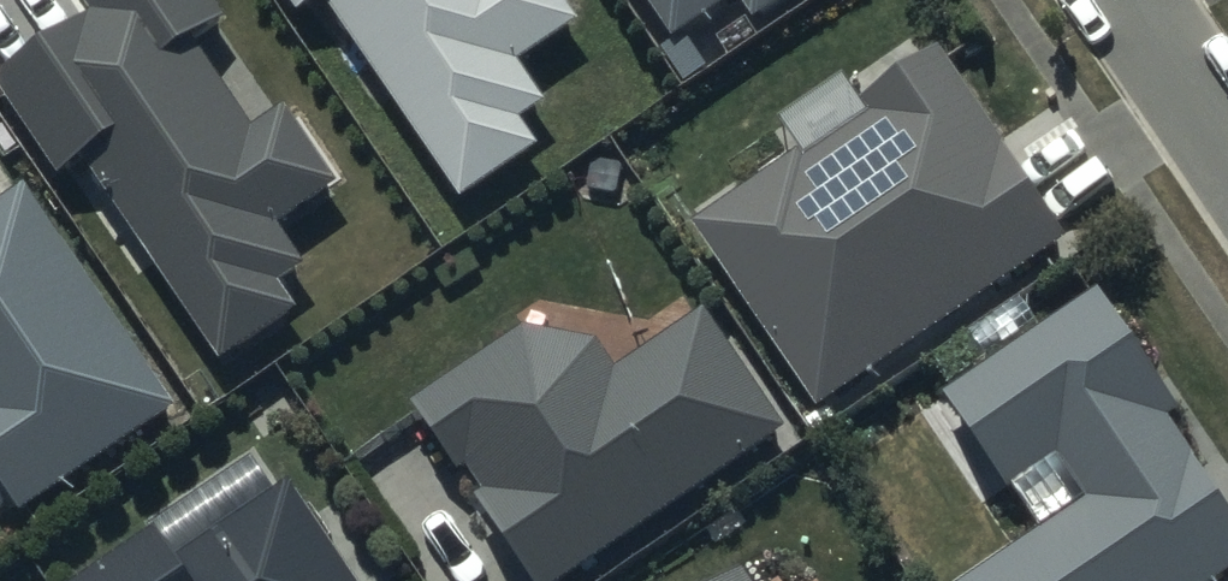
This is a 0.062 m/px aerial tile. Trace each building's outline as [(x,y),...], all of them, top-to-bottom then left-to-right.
[(216,0),(92,0),(98,10),(0,74),(0,79),(65,178),(92,160),(222,359),(297,309),(279,282),(307,264),(280,223),(338,185),(285,106),(252,128),(195,40),(228,18),(216,0)] [(300,11),(317,0),(292,0),(300,11)] [(461,199),(541,144),(523,119),(548,101),(520,60),(581,19),(569,0),(325,0),(461,199)] [(675,41),(736,0),(647,0),(675,41)] [(754,21),(786,0),(740,0),(754,21)] [(800,150),(694,222),(820,406),(1067,237),(938,48),(864,99),(873,113),(806,159),(800,150)] [(29,186),(0,206),(0,474),(26,511),(180,406),(29,186)] [(533,580),(560,580),(787,429),(707,310),(618,370),(598,341),(528,327),(414,402),(460,472),(469,466),(483,488),(476,493),(533,580)] [(1104,317),(960,415),(1019,502),(1068,469),(1102,520),(1011,580),(1227,580),(1227,518),(1170,432),(1178,427),(1104,317)] [(87,580),(360,580),(290,482),(281,488),(253,448),(145,524),(153,535),(87,580)] [(739,570),(724,580),(747,580),(739,570)]
